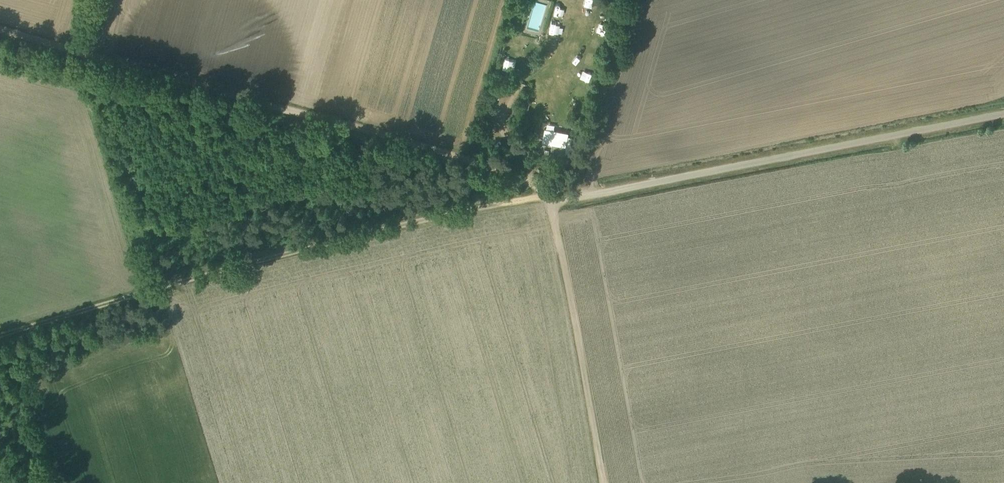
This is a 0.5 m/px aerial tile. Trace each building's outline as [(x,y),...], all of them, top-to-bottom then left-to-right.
[(544,129),(541,141),(565,146),(566,144),(567,136),(568,134),(544,129)] [(565,146),(552,144),(551,150),(568,153),(569,150),(565,149),(565,146)]
